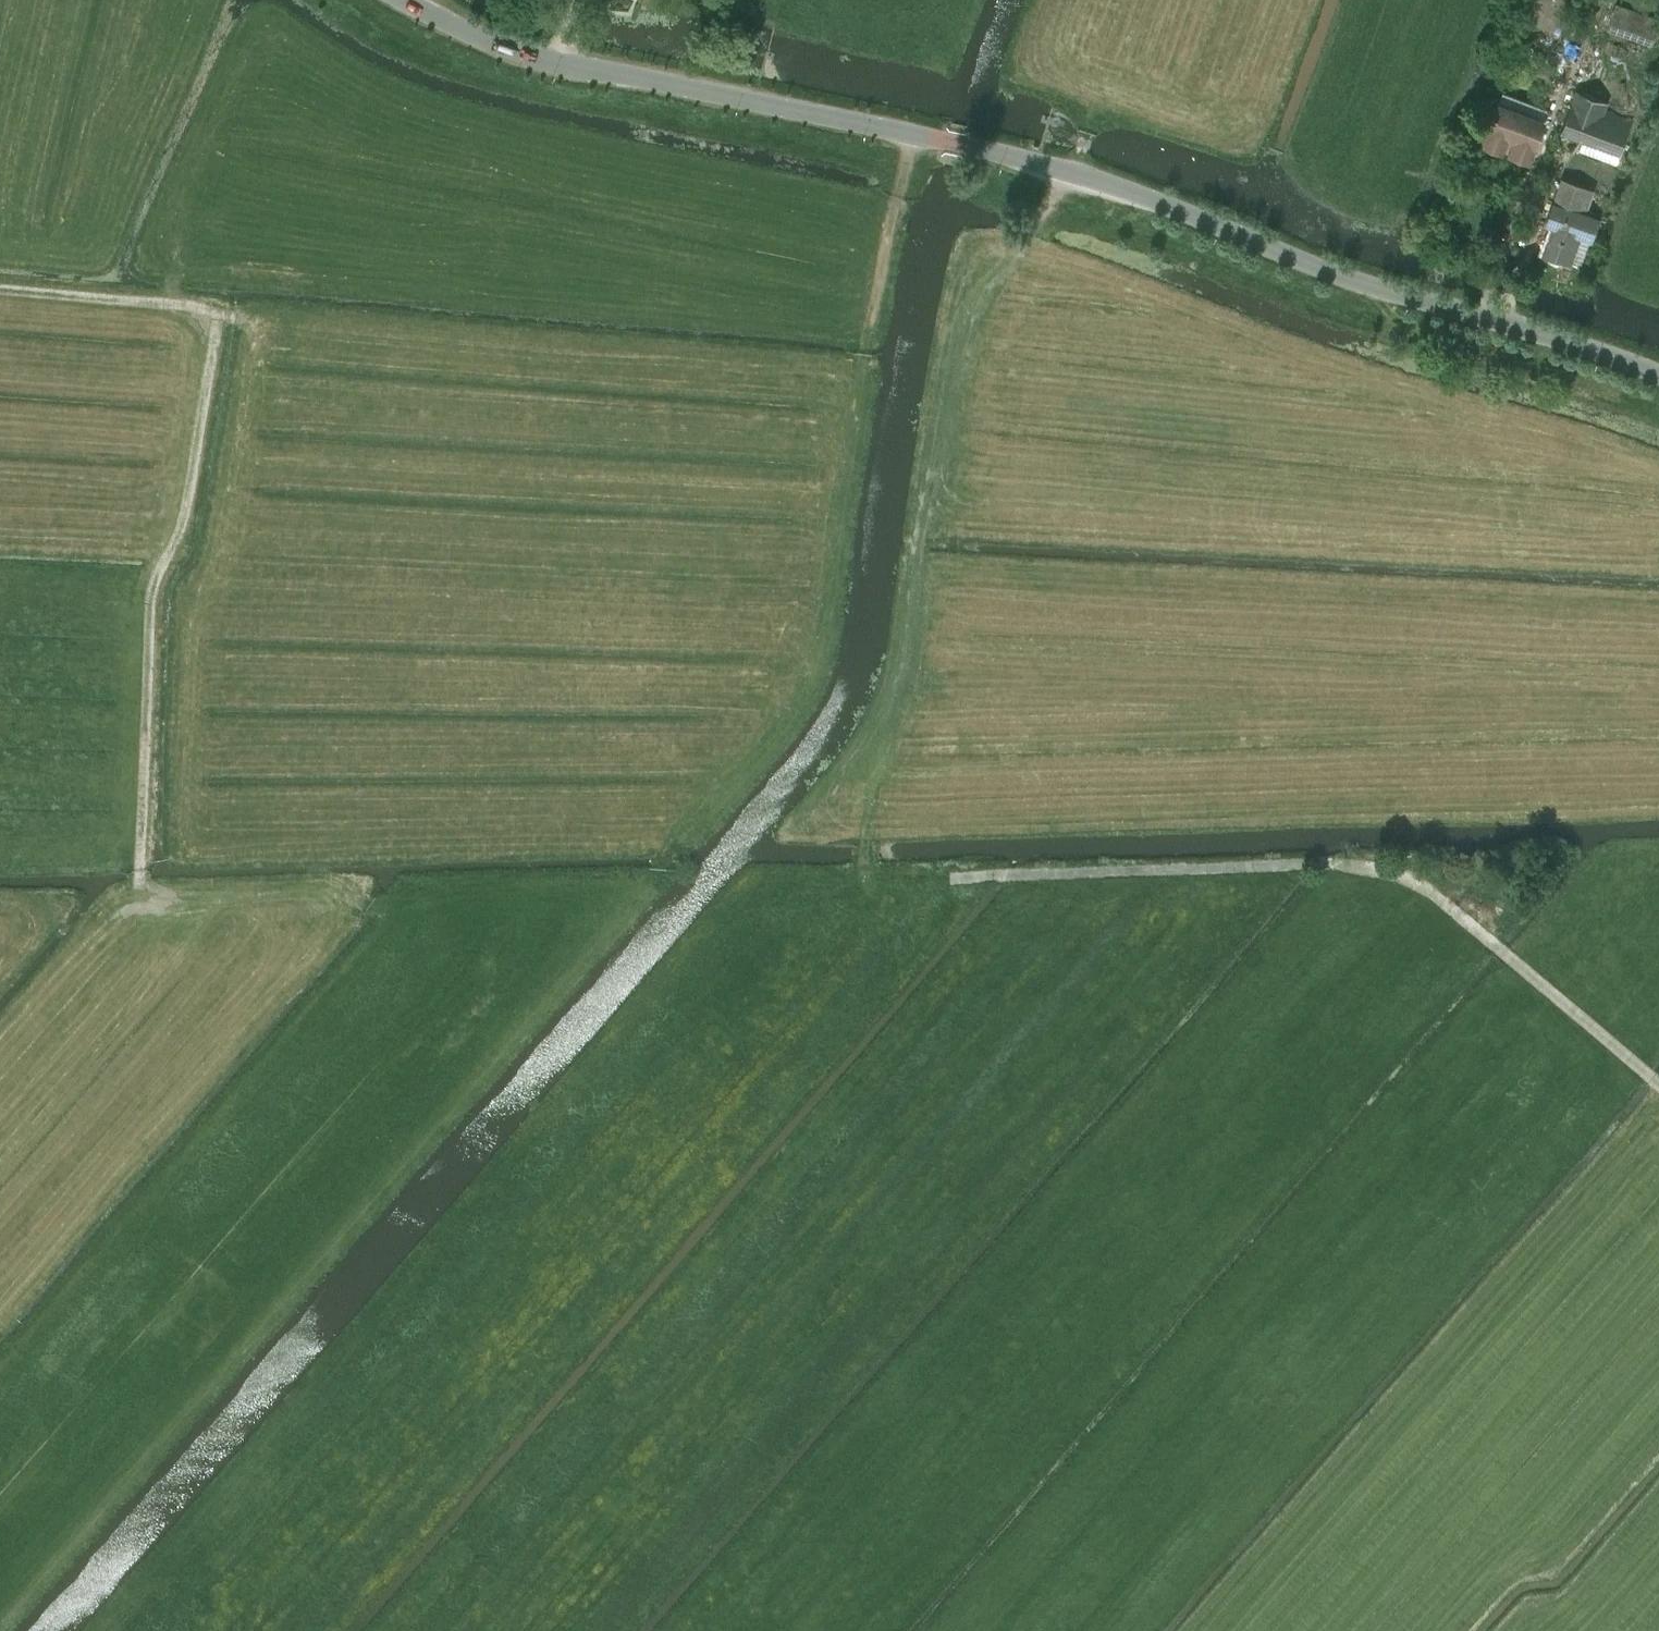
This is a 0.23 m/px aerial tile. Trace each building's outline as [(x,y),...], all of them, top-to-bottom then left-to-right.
[(1654,45),(1658,29),(1658,18),(1615,3),(1606,30),(1654,45)] [(1490,126),(1484,142),(1513,153),(1515,156),(1523,159),(1526,158),(1528,158),(1534,143),(1543,121),(1548,109),(1503,91),(1498,104),(1490,126)] [(1576,91),(1561,131),(1621,153),(1633,119),(1605,109),(1608,102),(1576,91)] [(1578,211),(1579,211),(1583,200),(1586,201),(1591,187),(1565,178),(1556,202),(1556,203),(1578,211)] [(1551,224),(1541,252),(1570,262),(1571,257),(1582,261),(1590,238),(1591,238),(1599,218),(1579,211),(1578,211),(1556,203),(1556,202),(1554,202),(1546,222),(1551,224)]
